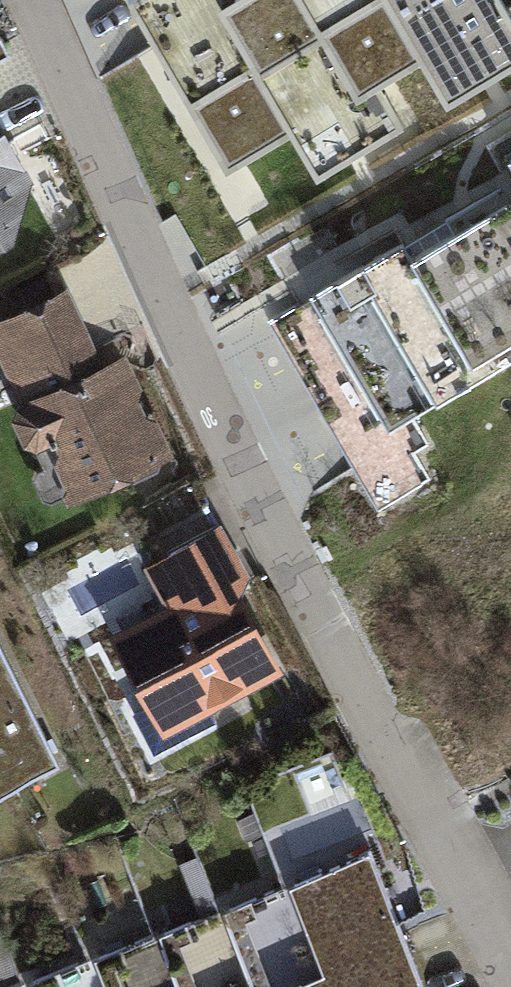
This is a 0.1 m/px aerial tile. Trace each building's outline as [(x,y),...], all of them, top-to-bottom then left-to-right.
[(226,174),(291,136),(316,179),(402,129),(377,86),(421,61),(446,104),(510,67),(510,18),(501,0),(133,0),(127,3),(226,174)] [(8,55),(0,39),(0,59),(8,55)] [(8,230),(24,178),(0,135),(0,234),(8,230)] [(390,433),(510,364),(510,200),(409,258),(399,241),(309,292),(390,433)] [(0,327),(0,357),(24,408),(20,417),(30,438),(38,439),(46,436),(72,492),(162,451),(150,424),(141,421),(144,412),(138,399),(129,397),(133,389),(120,361),(57,390),(47,369),(92,348),(67,293),(13,318),(14,321),(0,327)] [(170,553),(195,598),(225,582),(226,583),(243,573),(218,528),(170,553)] [(195,598),(125,636),(159,699),(133,713),(154,753),(215,720),(205,702),(271,667),(226,583),(225,582),(195,598)] [(59,765),(0,647),(0,794),(59,765)] [(368,852),(289,882),(322,968),(276,985),(276,986),(420,986),(368,852)] [(276,985),(322,968),(289,882),(224,907),(255,986),(276,986),(276,985)] [(224,907),(159,932),(179,986),(255,986),(224,907)] [(159,932),(93,959),(104,986),(179,986),(159,932)] [(93,959),(28,983),(30,986),(104,986),(93,959)]
